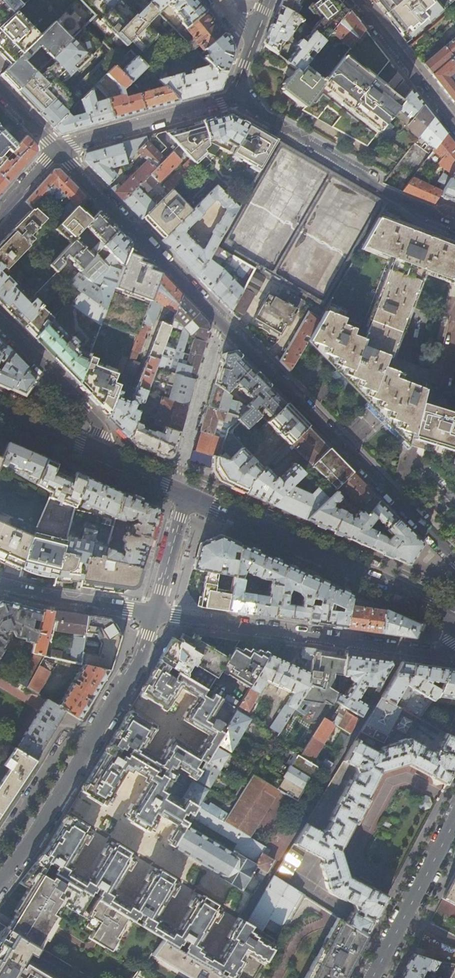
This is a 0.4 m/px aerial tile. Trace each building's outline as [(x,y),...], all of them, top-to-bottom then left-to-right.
[(43,0),(29,0),(0,25),(0,55),(10,65),(59,17),(43,0)] [(29,0),(0,0),(0,25),(29,0)] [(104,2),(105,3),(99,8),(105,14),(101,19),(127,45),(131,41),(143,52),(160,36),(148,24),(159,14),(158,13),(148,4),(138,14),(124,0),(102,0),(104,2)] [(205,12),(196,0),(153,0),(148,4),(158,13),(169,5),(172,5),(172,8),(181,20),(181,23),(182,24),(175,30),(179,33),(205,12)] [(279,6),(295,14),(303,0),(281,0),(279,6)] [(331,22),(324,29),(319,23),(311,30),(323,41),(330,33),(349,10),(342,1),(341,0),(323,0),(333,14),(328,18),(331,22)] [(385,11),(384,12),(386,13),(388,12),(402,0),(377,0),(385,11)] [(388,12),(403,30),(409,26),(415,33),(454,0),(402,0),(388,12)] [(313,53),(323,41),(311,30),(302,41),(299,39),(297,41),(291,36),(292,30),(299,21),(301,23),(302,21),(295,14),(279,6),(272,25),(265,44),(277,54),(281,44),(284,40),(289,39),(297,47),(286,61),(296,69),(299,71),(303,67),(309,58),(306,55),(309,51),(313,53)] [(86,24),(69,7),(59,17),(10,65),(1,74),(11,84),(17,91),(31,77),(31,74),(35,71),(25,60),(37,49),(36,48),(39,45),(52,57),(81,29),(85,25),(86,24)] [(357,20),(349,10),(330,33),(350,48),(364,30),(357,20)] [(205,49),(224,34),(213,21),(205,12),(179,33),(194,48),(199,45),(203,50),(205,49)] [(85,33),(81,29),(52,57),(39,71),(35,71),(31,74),(31,77),(17,91),(27,101),(44,118),(52,127),(67,113),(70,110),(75,105),(76,103),(63,90),(62,91),(57,85),(63,78),(66,79),(99,46),(86,32),(85,33)] [(393,114),(400,105),(374,81),(389,61),(373,41),(364,30),(350,48),(324,81),(322,79),(320,81),(303,67),(299,71),(296,69),(282,86),(284,91),(303,107),(302,110),(310,115),(317,119),(326,105),(340,117),(332,127),(340,131),(357,141),(367,146),(376,135),(388,145),(391,142),(389,140),(380,132),(387,122),(393,114)] [(229,41),(224,34),(205,49),(208,53),(204,58),(209,64),(217,71),(227,71),(233,55),(231,43),(229,41)] [(454,35),(451,38),(452,39),(444,46),(453,56),(454,55),(454,36),(454,35)] [(453,56),(444,46),(423,64),(427,68),(432,75),(450,58),(453,56)] [(129,57),(126,55),(114,67),(117,70),(129,57)] [(146,67),(136,56),(129,63),(120,73),(130,83),(146,67)] [(450,58),(432,75),(445,92),(453,101),(454,100),(454,64),(450,58)] [(182,77),(181,74),(160,81),(161,82),(165,86),(179,101),(190,98),(208,92),(220,89),(227,71),(217,71),(209,64),(206,67),(190,72),(190,75),(182,77)] [(120,95),(116,97),(115,95),(112,95),(112,98),(109,99),(107,92),(97,83),(95,86),(97,88),(106,97),(106,99),(112,120),(128,115),(143,111),(138,94),(125,98),(124,97),(124,94),(127,93),(125,89),(130,83),(120,73),(117,70),(114,67),(106,75),(118,87),(120,95)] [(158,85),(161,82),(160,81),(148,69),(145,72),(158,85)] [(97,88),(95,86),(80,100),(83,113),(71,117),(67,113),(52,127),(57,132),(60,135),(88,127),(112,120),(106,99),(95,102),(92,93),(97,88)] [(179,101),(165,86),(150,91),(150,89),(147,89),(147,92),(138,94),(143,111),(159,107),(179,101)] [(417,138),(433,117),(427,110),(412,90),(400,105),(393,114),(408,125),(411,133),(417,138)] [(235,153),(249,124),(230,113),(218,116),(203,121),(203,123),(209,142),(218,140),(219,143),(222,144),(227,143),(234,147),(232,152),(235,153)] [(435,149),(446,134),(440,126),(433,117),(417,138),(412,145),(416,148),(422,140),(435,149)] [(392,129),(394,127),(387,122),(380,132),(389,140),(395,132),(392,129)] [(209,142),(203,123),(175,130),(171,136),(178,145),(187,154),(191,159),(196,164),(205,155),(203,153),(205,152),(203,149),(208,145),(209,142)] [(263,132),(249,124),(235,153),(235,154),(260,170),(277,140),(263,132)] [(17,145),(3,130),(0,128),(0,164),(17,145)] [(163,144),(156,150),(147,141),(146,136),(134,140),(108,147),(86,153),(85,160),(84,161),(108,185),(116,176),(110,169),(110,168),(130,162),(129,158),(131,157),(136,152),(138,155),(140,153),(147,160),(120,186),(117,183),(115,184),(111,188),(112,189),(122,199),(178,145),(171,136),(166,131),(156,133),(153,134),(163,144)] [(449,173),(447,176),(442,173),(436,183),(441,186),(438,190),(413,178),(402,191),(419,198),(434,204),(439,196),(450,178),(453,174),(454,171),(454,145),(446,134),(435,149),(418,171),(424,174),(429,166),(427,164),(432,159),(438,163),(437,164),(436,164),(433,167),(435,168),(438,166),(449,173)] [(26,136),(17,145),(0,164),(0,191),(18,171),(35,153),(35,145),(31,140),(26,136)] [(382,201),(383,201),(281,142),(277,145),(219,245),(260,268),(262,267),(264,268),(264,270),(270,273),(267,277),(271,280),(274,275),(279,278),(280,278),(282,279),(282,281),(324,305),(380,208),(382,201)] [(187,154),(178,145),(122,199),(131,209),(140,218),(143,216),(162,198),(159,194),(152,201),(145,194),(187,154)] [(196,164),(191,159),(164,184),(166,188),(163,191),(166,194),(171,189),(196,164)] [(76,207),(86,197),(78,189),(67,177),(59,169),(54,170),(26,200),(34,208),(35,208),(49,193),(50,195),(51,194),(59,201),(65,195),(67,197),(63,202),(66,204),(53,218),(59,225),(76,207)] [(454,180),(453,181),(450,178),(439,196),(454,202),(454,180)] [(239,206),(217,185),(193,209),(174,227),(163,237),(161,240),(178,257),(198,278),(216,245),(239,206)] [(164,237),(191,210),(171,189),(166,194),(162,198),(143,216),(164,237)] [(59,225),(57,227),(35,208),(34,208),(13,229),(29,245),(49,264),(74,237),(85,226),(91,219),(76,207),(59,225)] [(76,239),(77,238),(76,238),(75,239),(74,237),(49,264),(56,272),(64,263),(64,261),(68,256),(74,262),(73,265),(79,270),(95,253),(102,246),(118,230),(108,220),(99,211),(91,219),(85,226),(98,240),(98,241),(92,247),(87,249),(76,239)] [(454,264),(454,241),(441,236),(381,213),(320,318),(308,339),(410,445),(424,384),(428,369),(395,357),(427,273),(450,282),(454,264)] [(29,245),(13,229),(1,242),(0,242),(0,264),(3,267),(15,279),(19,283),(23,277),(20,274),(21,273),(11,264),(29,245)] [(103,261),(95,253),(79,270),(68,283),(79,291),(106,311),(128,253),(131,244),(125,237),(118,230),(102,246),(110,253),(104,260),(103,261)] [(231,254),(216,246),(199,278),(205,284),(211,290),(221,272),(211,266),(211,265),(216,257),(226,263),(231,254)] [(139,260),(140,257),(128,253),(106,311),(101,323),(138,336),(161,274),(149,270),(150,265),(145,264),(145,262),(139,260)] [(233,275),(231,277),(223,269),(221,272),(211,290),(219,298),(230,310),(232,306),(253,270),(254,268),(231,254),(226,263),(235,268),(235,270),(236,273),(241,276),(237,283),(233,279),(235,278),(233,275)] [(265,277),(253,270),(232,306),(242,313),(254,293),(256,294),(265,277)] [(11,283),(0,272),(0,303),(11,314),(24,327),(40,308),(42,305),(32,296),(19,283),(15,279),(11,283)] [(64,280),(56,272),(32,296),(42,305),(64,280)] [(138,336),(129,359),(109,411),(108,413),(107,416),(116,425),(129,438),(137,417),(146,392),(156,367),(165,342),(174,317),(182,297),(173,287),(161,274),(138,336)] [(101,323),(106,311),(79,291),(71,303),(100,325),(101,323)] [(288,301),(286,303),(268,293),(254,318),(280,332),(285,324),(288,323),(290,322),(297,309),(288,304),(289,302),(288,301)] [(184,327),(198,313),(190,305),(182,297),(174,317),(184,327)] [(52,317),(40,308),(24,327),(29,332),(35,338),(51,319),(52,317)] [(290,371),(320,318),(309,311),(308,312),(279,361),(290,371)] [(209,330),(207,322),(202,318),(198,313),(184,327),(177,347),(169,371),(195,378),(198,366),(209,330)] [(76,341),(71,335),(69,338),(51,319),(35,338),(43,347),(67,371),(78,383),(79,381),(88,357),(89,354),(80,349),(74,343),(76,341)] [(4,386),(24,395),(35,378),(0,342),(0,362),(1,361),(3,364),(1,367),(0,367),(0,384),(4,386)] [(169,371),(177,347),(165,342),(156,367),(169,371)] [(218,369),(213,384),(227,393),(236,384),(244,393),(245,394),(244,394),(246,396),(247,395),(251,400),(245,406),(248,408),(240,416),(227,430),(219,457),(229,459),(241,448),(242,446),(229,433),(230,431),(239,422),(246,429),(260,415),(266,422),(267,422),(285,403),(275,393),(252,369),(234,350),(222,354),(218,369)] [(122,356),(116,374),(93,365),(95,360),(88,357),(79,381),(97,399),(109,411),(129,359),(122,356)] [(195,378),(169,371),(156,367),(146,392),(161,398),(175,402),(180,382),(193,386),(195,378)] [(189,398),(193,386),(180,382),(175,402),(187,405),(189,398)] [(240,416),(248,408),(245,406),(243,404),(229,395),(227,393),(213,384),(209,398),(207,406),(240,416)] [(424,384),(410,445),(425,450),(422,458),(435,472),(448,486),(454,458),(454,391),(424,384)] [(243,404),(246,401),(233,391),(229,395),(243,404)] [(161,398),(154,423),(164,427),(179,432),(183,421),(187,405),(175,402),(161,398)] [(296,414),(285,403),(267,422),(289,444),(307,426),(296,414)] [(240,416),(207,406),(202,422),(197,443),(194,451),(204,453),(212,456),(218,457),(219,457),(227,430),(240,416)] [(179,432),(164,427),(161,434),(158,432),(159,430),(156,428),(155,431),(152,431),(148,429),(151,422),(137,417),(129,438),(134,443),(149,450),(166,458),(173,455),(179,432)] [(318,436),(307,426),(289,444),(281,451),(270,462),(274,465),(289,450),(289,446),(291,444),(311,465),(328,448),(318,436)] [(46,459),(38,455),(18,446),(8,442),(1,458),(0,460),(0,462),(36,482),(46,459)] [(229,459),(219,457),(218,457),(212,456),(212,466),(217,474),(223,483),(230,486),(245,493),(250,481),(262,469),(241,448),(229,459)] [(340,459),(328,448),(311,465),(302,473),(327,498),(335,490),(338,486),(353,472),(340,459)] [(77,498),(85,476),(66,467),(46,459),(36,482),(51,491),(49,497),(73,507),(77,498)] [(265,466),(262,469),(250,481),(245,493),(257,498),(271,504),(302,473),(293,464),(277,478),(265,466)] [(367,487),(353,472),(338,486),(350,499),(349,501),(351,503),(353,501),(360,509),(356,516),(356,519),(354,518),(353,516),(334,507),(334,504),(336,504),(342,498),(335,490),(327,498),(305,519),(326,529),(348,538),(379,499),(367,487)] [(302,473),(271,504),(290,512),(305,519),(327,498),(302,473)] [(105,485),(85,476),(77,498),(82,500),(78,510),(86,512),(87,510),(90,507),(99,511),(99,513),(101,514),(102,512),(115,518),(122,492),(105,485)] [(141,501),(122,492),(115,518),(115,520),(123,522),(124,520),(129,522),(134,520),(136,521),(136,523),(136,524),(134,524),(130,525),(130,528),(128,527),(126,533),(125,532),(124,535),(122,537),(120,541),(122,545),(121,550),(123,553),(121,557),(120,557),(119,554),(114,553),(114,551),(107,549),(104,559),(140,568),(145,553),(147,545),(156,512),(153,506),(141,501)] [(386,507),(379,499),(348,538),(358,543),(370,548),(377,531),(378,529),(383,524),(393,514),(386,507)] [(35,527),(0,511),(0,558),(21,568),(25,553),(26,549),(33,532),(35,527)] [(406,528),(393,514),(383,524),(378,529),(377,531),(370,548),(387,556),(408,565),(422,545),(406,528)] [(86,561),(92,556),(93,556),(104,559),(107,549),(108,544),(97,541),(94,536),(96,530),(84,527),(82,537),(67,533),(66,537),(66,538),(65,540),(56,576),(67,579),(67,581),(82,582),(86,561)] [(56,576),(65,540),(33,532),(26,549),(25,553),(21,568),(29,570),(29,572),(46,577),(46,574),(56,576)] [(209,592),(219,536),(209,540),(199,544),(196,556),(192,569),(207,571),(206,576),(205,576),(200,607),(203,608),(206,608),(209,592)] [(227,611),(234,577),(240,545),(229,540),(219,536),(209,592),(206,608),(215,609),(219,610),(227,611)] [(263,555),(240,545),(234,577),(241,578),(245,571),(262,579),(270,580),(269,584),(281,586),(283,577),(281,576),(286,565),(263,555)] [(104,559),(93,556),(92,556),(86,561),(82,582),(81,587),(109,591),(122,593),(136,583),(138,576),(140,568),(104,559)] [(283,577),(281,586),(278,605),(275,605),(273,618),(290,620),(307,623),(309,600),(319,580),(302,572),(286,565),(281,576),(283,577)] [(242,578),(241,578),(234,577),(227,611),(238,613),(251,614),(252,601),(253,601),(255,590),(252,588),(252,594),(242,593),(243,580),(242,578)] [(336,587),(319,580),(309,600),(307,623),(323,625),(345,628),(351,594),(336,587)] [(278,605),(281,586),(269,584),(267,596),(257,595),(258,589),(255,590),(253,601),(252,601),(251,614),(262,616),(273,618),(275,605),(278,605)] [(358,597),(351,594),(345,628),(362,631),(381,633),(385,609),(376,605),(358,597)] [(42,609),(27,606),(8,601),(2,599),(0,600),(0,656),(4,650),(2,648),(7,640),(4,633),(10,630),(12,630),(15,637),(25,639),(25,641),(34,643),(42,609)] [(47,610),(42,609),(34,643),(32,653),(35,654),(42,655),(51,621),(56,621),(56,623),(55,631),(74,634),(74,658),(71,658),(71,655),(54,651),(54,648),(52,648),(51,648),(50,657),(55,658),(80,664),(88,616),(77,614),(47,610)] [(401,616),(385,609),(381,633),(397,636),(414,638),(419,624),(407,618),(401,616)] [(100,618),(88,616),(80,664),(82,664),(110,670),(115,651),(120,637),(120,636),(115,628),(109,619),(100,618)] [(422,639),(426,627),(424,623),(408,616),(407,618),(419,624),(414,638),(422,639)] [(167,650),(160,662),(205,689),(209,692),(221,672),(236,645),(239,641),(230,639),(210,636),(194,634),(192,639),(184,635),(180,643),(174,639),(167,650)] [(250,688),(270,654),(271,652),(267,650),(264,655),(258,651),(256,654),(250,650),(249,652),(236,645),(221,672),(227,676),(228,674),(250,688)] [(306,671),(270,654),(250,688),(238,708),(241,710),(243,708),(249,711),(267,680),(293,693),(286,705),(271,728),(280,733),(301,699),(309,686),(312,658),(315,652),(316,649),(304,647),(303,657),(308,659),(306,671)] [(335,677),(335,673),(343,674),(345,656),(315,652),(312,658),(309,686),(301,699),(333,704),(335,700),(340,692),(329,686),(335,677)] [(335,700),(361,716),(368,705),(358,699),(366,686),(378,688),(392,665),(389,660),(370,657),(346,653),(345,656),(343,674),(349,675),(348,681),(350,681),(352,679),(355,681),(346,696),(340,692),(335,700)] [(31,677),(42,655),(35,654),(24,673),(31,677)] [(37,694),(55,658),(50,657),(42,655),(31,677),(26,687),(37,694)] [(157,727),(130,711),(125,718),(120,727),(116,732),(94,769),(81,791),(90,796),(106,806),(108,802),(111,804),(117,794),(114,792),(127,771),(131,773),(133,770),(145,778),(144,780),(148,783),(135,805),(132,803),(126,813),(129,815),(127,818),(150,832),(152,828),(155,830),(160,820),(154,816),(156,812),(177,824),(168,838),(171,840),(169,844),(173,846),(185,825),(188,821),(181,818),(184,813),(185,814),(187,811),(192,814),(197,806),(184,798),(183,798),(181,802),(173,798),(174,796),(164,790),(166,787),(168,788),(172,780),(173,781),(178,774),(173,770),(177,764),(180,766),(180,767),(189,773),(188,774),(195,779),(196,778),(201,770),(195,767),(200,759),(206,762),(215,746),(217,742),(226,728),(220,725),(222,722),(216,718),(212,719),(211,718),(222,699),(213,694),(210,699),(202,695),(205,689),(160,662),(140,694),(155,703),(167,710),(168,708),(169,708),(176,696),(175,695),(180,687),(195,696),(190,704),(182,716),(183,716),(181,719),(207,734),(197,751),(171,736),(170,738),(169,738),(162,750),(163,751),(159,758),(142,748),(147,741),(148,742),(155,730),(156,731),(157,729),(156,729),(157,727)] [(437,696),(448,668),(423,665),(402,662),(382,697),(420,719),(425,712),(437,696)] [(94,697),(110,670),(82,664),(57,706),(65,711),(80,720),(87,708),(94,697)] [(448,668),(437,696),(454,699),(454,669),(448,668)] [(440,781),(446,784),(450,777),(454,767),(454,766),(454,739),(453,738),(445,733),(438,746),(439,748),(437,751),(433,751),(425,747),(425,746),(413,740),(423,720),(420,719),(382,697),(361,732),(383,743),(384,746),(382,746),(380,749),(381,750),(377,751),(356,740),(314,811),(280,867),(285,870),(299,847),(321,858),(322,862),(321,863),(320,864),(325,881),(325,882),(327,889),(328,889),(329,893),(344,901),(345,900),(353,904),(354,908),(353,911),(351,911),(346,922),(367,935),(379,912),(387,896),(349,876),(340,850),(354,824),(356,824),(369,799),(368,799),(382,772),(408,765),(434,778),(433,781),(434,783),(436,784),(438,784),(440,781)] [(57,706),(46,699),(16,749),(35,760),(51,734),(65,711),(57,706)] [(226,728),(217,742),(231,751),(251,719),(236,711),(226,728)] [(339,713),(332,723),(335,724),(350,734),(354,728),(353,725),(357,718),(347,712),(345,717),(343,716),(339,713)] [(425,712),(420,719),(423,720),(430,724),(438,729),(445,733),(453,738),(454,735),(454,722),(451,728),(425,712)] [(335,724),(332,723),(324,718),(312,737),(323,744),(335,724)] [(431,744),(438,729),(430,724),(422,739),(431,744)] [(327,746),(339,753),(345,743),(345,735),(337,730),(327,746)] [(323,744),(312,737),(301,756),(312,762),(323,744)] [(0,739),(0,813),(1,812),(26,774),(35,760),(16,749),(0,739)] [(215,746),(206,762),(201,770),(196,778),(210,786),(229,755),(215,746)] [(303,787),(309,777),(310,778),(317,766),(314,764),(312,762),(301,756),(298,755),(292,766),(290,765),(290,766),(285,774),(283,776),(285,777),(278,789),(279,789),(297,800),(304,788),(303,787)] [(324,770),(328,772),(333,763),(326,759),(323,762),(317,759),(314,764),(317,766),(321,768),(324,770)] [(285,774),(290,766),(282,762),(277,770),(285,774)] [(210,814),(198,806),(197,806),(192,814),(191,815),(239,844),(233,853),(185,825),(173,846),(192,858),(220,874),(220,875),(229,880),(242,888),(256,865),(263,870),(262,872),(265,874),(267,872),(268,872),(275,860),(263,853),(266,847),(248,837),(279,789),(278,789),(273,786),(254,775),(228,815),(224,822),(210,814)] [(278,789),(285,777),(283,776),(282,779),(280,779),(277,780),(276,781),(273,786),(278,789)] [(184,798),(197,806),(198,806),(208,790),(194,782),(184,798)] [(213,809),(210,814),(224,822),(228,815),(219,809),(217,812),(213,809)] [(36,861),(46,867),(50,862),(51,862),(52,861),(58,864),(55,868),(53,871),(91,893),(92,894),(93,891),(95,892),(98,886),(102,889),(99,894),(101,896),(99,898),(135,920),(137,917),(139,918),(142,912),(146,915),(143,921),(144,921),(143,924),(165,937),(179,946),(181,943),(182,944),(186,938),(190,940),(186,946),(188,947),(186,950),(220,970),(224,965),(228,967),(225,973),(233,977),(235,977),(245,962),(243,960),(247,953),(257,959),(256,959),(263,964),(275,944),(257,933),(250,929),(252,926),(247,923),(239,917),(228,937),(230,938),(220,957),(204,947),(205,944),(201,942),(214,920),(217,922),(223,912),(220,910),(222,907),(212,901),(199,893),(197,897),(194,895),(188,905),(191,907),(178,928),(158,916),(171,895),(174,896),(179,886),(176,885),(179,881),(164,872),(156,868),(154,871),(151,870),(145,880),(148,881),(135,903),(132,901),(130,904),(117,896),(118,893),(115,891),(127,869),(130,871),(136,861),(133,859),(135,856),(122,848),(113,843),(111,846),(108,845),(102,854),(104,856),(92,877),(88,875),(86,878),(73,870),(75,867),(71,865),(84,844),(86,845),(92,835),(90,834),(92,830),(77,821),(66,815),(53,837),(47,846),(36,861)] [(91,893),(53,871),(46,867),(36,861),(25,876),(24,877),(20,882),(28,887),(37,892),(37,893),(39,895),(38,896),(47,902),(48,900),(51,902),(53,898),(61,903),(61,902),(63,899),(82,909),(91,893)] [(289,873),(294,876),(315,869),(313,864),(308,861),(293,866),(289,873)] [(305,895),(305,896),(337,916),(341,919),(344,914),(308,892),(308,891),(278,871),(275,876),(305,895)] [(300,880),(311,887),(320,884),(317,874),(300,880)] [(451,880),(447,888),(443,897),(453,902),(452,904),(454,905),(454,903),(454,874),(451,880)] [(285,928),(305,896),(305,895),(275,876),(251,916),(242,911),(239,917),(247,923),(248,921),(262,929),(269,918),(285,928)] [(56,915),(63,903),(61,902),(61,903),(53,898),(51,902),(48,900),(47,902),(38,896),(39,895),(37,893),(37,892),(28,887),(15,909),(18,911),(8,927),(11,929),(22,936),(30,941),(38,946),(56,915)] [(121,943),(135,920),(99,898),(97,897),(88,913),(93,916),(91,920),(88,925),(95,929),(92,934),(102,940),(101,942),(107,946),(112,949),(118,948),(121,943)] [(240,913),(246,903),(238,898),(231,908),(240,913)] [(82,909),(63,899),(61,902),(63,903),(91,920),(93,916),(88,913),(82,909)] [(48,940),(57,924),(55,923),(58,916),(56,915),(38,946),(41,947),(46,938),(48,940)] [(341,919),(337,916),(305,977),(344,977),(354,959),(367,935),(346,922),(341,919)] [(22,936),(11,929),(3,942),(1,941),(0,944),(0,977),(17,977),(14,976),(21,965),(31,949),(34,952),(38,946),(30,941),(22,936)] [(102,940),(92,934),(90,936),(101,942),(102,940)] [(225,973),(220,970),(186,950),(179,946),(165,937),(151,956),(188,977),(233,977),(225,973)] [(118,957),(124,945),(121,943),(118,948),(112,949),(107,946),(105,950),(118,957)] [(437,962),(438,961),(413,954),(401,977),(400,977),(419,977),(423,971),(423,969),(432,971),(437,962)] [(437,962),(432,971),(428,977),(450,977),(454,971),(437,962)] [(21,965),(14,976),(17,977),(51,977),(27,963),(24,967),(21,965)]
